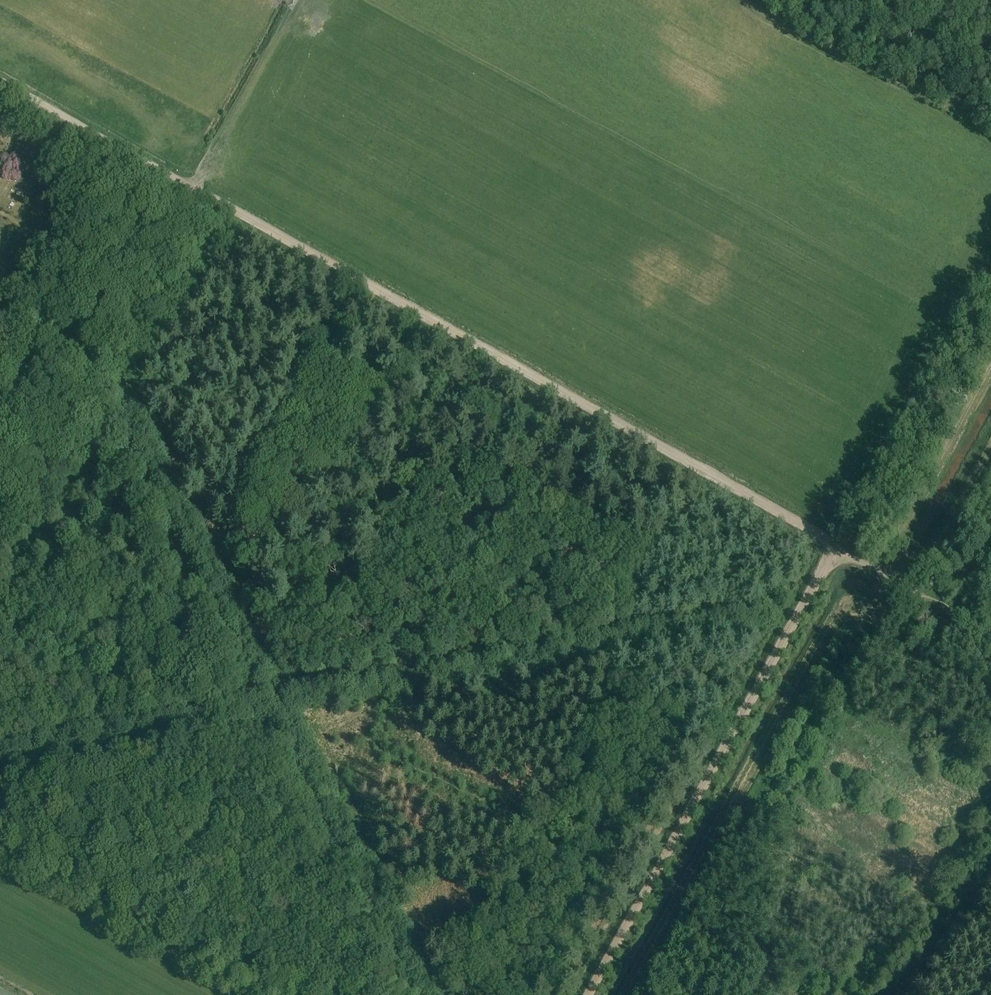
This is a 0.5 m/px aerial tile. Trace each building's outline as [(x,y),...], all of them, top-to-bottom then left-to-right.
[(53,117),(51,121),(63,127),(65,123),(53,117)]
